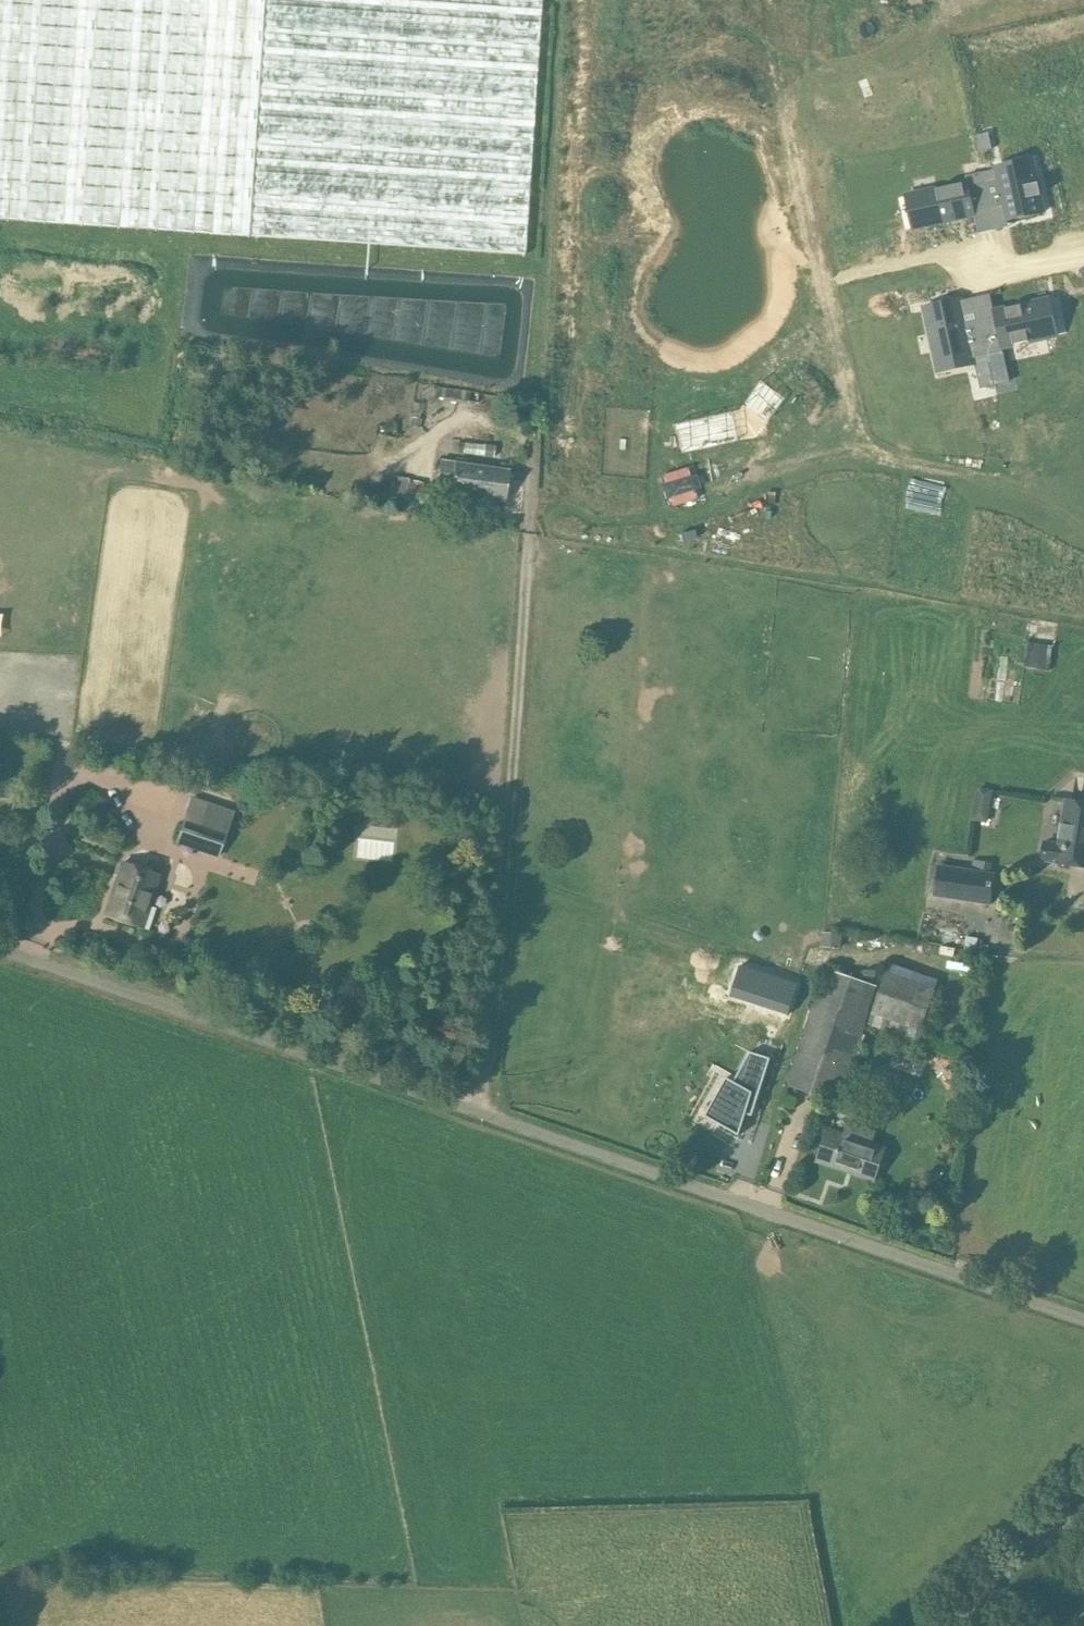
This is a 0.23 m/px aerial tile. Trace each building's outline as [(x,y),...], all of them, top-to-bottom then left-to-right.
[(245,234),(517,256),(537,0),(0,0),(0,219),(245,234)] [(989,132),(976,135),(980,152),(993,149),(989,132)] [(999,181),(984,184),(990,210),(1005,206),(1006,211),(1008,221),(1044,213),(1035,172),(1018,176),(1017,171),(998,174),(999,181)] [(990,210),(984,184),(970,187),(968,183),(917,194),(924,226),(975,215),(975,213),(990,210)] [(986,345),(980,319),(966,323),(960,299),(925,307),(935,352),(937,361),(972,353),(971,348),(986,345)] [(995,316),(980,319),(986,345),(1001,342),(1002,348),(1047,338),(1039,302),(994,312),(995,316)] [(1003,352),(988,355),(995,386),(1011,383),(1004,352),(1003,352)] [(988,355),(975,358),(976,366),(981,389),(995,386),(988,355)] [(761,380),(743,405),(768,422),(786,398),(761,380)] [(733,412),(673,425),(680,454),(739,441),(733,412)] [(465,453),(497,454),(498,444),(466,443),(465,453)] [(510,472),(441,462),(437,487),(451,489),(451,493),(505,501),(510,472)] [(406,479),(398,478),(398,482),(393,481),(391,499),(432,505),(434,488),(426,487),(406,479)] [(1050,669),(1053,645),(1029,642),(1026,667),(1050,669)] [(976,818),(996,821),(1000,791),(981,788),(976,818)] [(235,812),(193,797),(176,843),(219,858),(235,812)] [(1068,802),(1061,846),(1045,844),(1043,861),(1083,868),(1083,804),(1068,802)] [(400,864),(403,842),(360,835),(356,857),(400,864)] [(159,875),(121,863),(104,917),(142,928),(159,875)] [(994,876),(940,868),(936,897),(990,905),(994,876)] [(940,980),(891,963),(870,1023),(866,1021),(877,986),(825,969),(787,1087),(839,1103),(858,1045),(873,1050),(880,1029),(919,1042),(940,980)] [(741,967),(736,983),(760,991),(756,1004),(789,1015),(793,1001),(798,985),(766,974),(741,967)] [(727,1078),(712,1105),(726,1112),(719,1124),(740,1136),(747,1114),(751,1103),(755,1104),(757,1105),(771,1059),(751,1052),(737,1077),(735,1082),(727,1078)] [(871,1135),(844,1126),(841,1134),(828,1130),(817,1162),(874,1181),(885,1149),(868,1144),(871,1135)]
